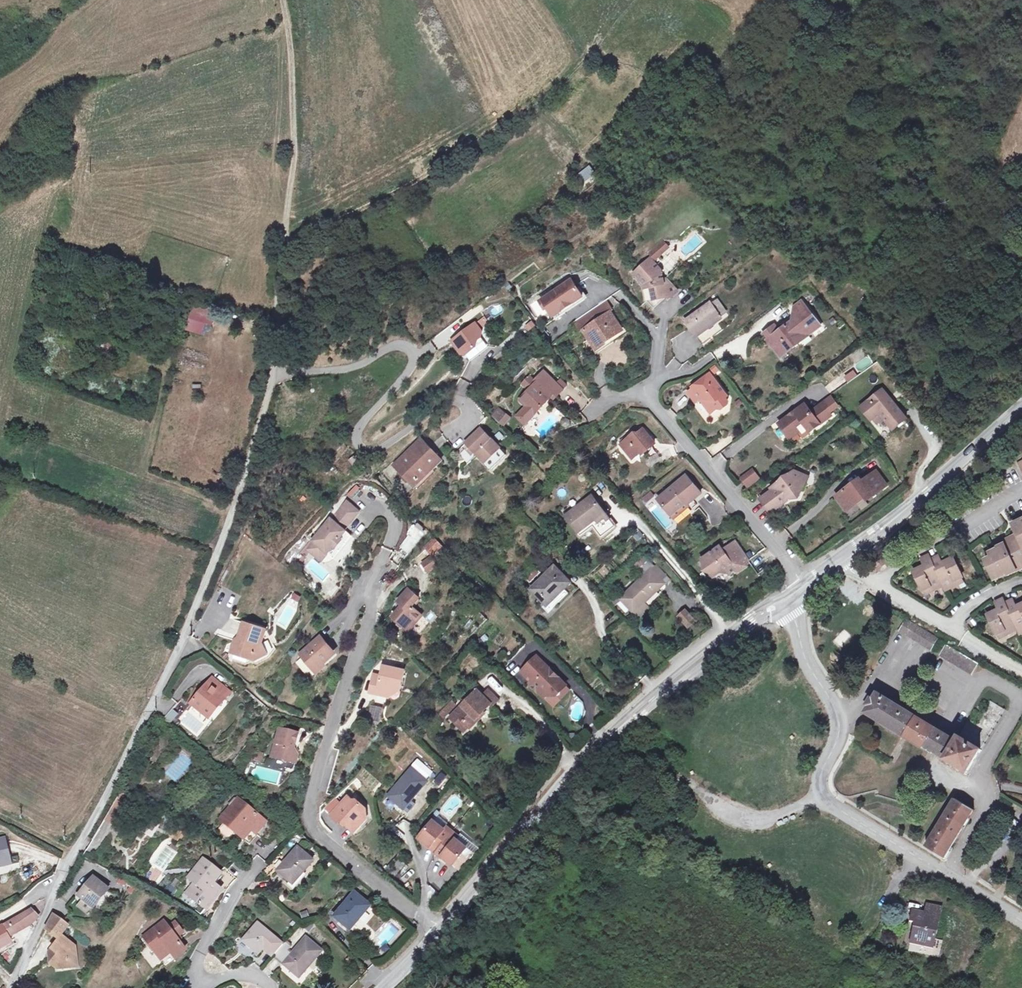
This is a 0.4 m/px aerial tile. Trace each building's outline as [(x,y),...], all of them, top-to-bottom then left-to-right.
[(586,180),(596,172),(590,164),(579,172),(586,180)] [(663,242),(657,247),(650,254),(655,260),(662,253),(668,248),(663,242)] [(661,271),(650,259),(634,274),(644,285),(648,302),(667,297),(667,298),(672,297),(678,292),(665,277),(663,279),(661,271)] [(572,280),(543,300),(556,319),(585,300),(572,280)] [(654,309),(667,297),(648,302),(654,309)] [(712,306),(720,317),(726,312),(718,301),(712,306)] [(775,325),(763,335),(767,339),(766,344),(772,345),(782,346),(787,353),(802,341),(798,336),(804,332),(813,333),(821,326),(801,301),(794,307),(792,321),(781,330),(778,329),(775,325)] [(207,322),(211,308),(193,303),(189,318),(207,322)] [(722,319),(720,317),(712,306),(710,303),(686,321),(697,337),(718,322),(722,319)] [(610,312),(583,330),(597,350),(605,344),(604,341),(622,329),(610,312)] [(528,332),(536,324),(531,319),(523,326),(528,332)] [(718,322),(697,337),(703,345),(723,330),(718,322)] [(476,324),(452,341),(462,355),(466,355),(477,347),(478,340),(482,338),(482,332),(476,324)] [(104,339),(101,344),(111,350),(114,344),(104,339)] [(787,353),(782,346),(772,345),(782,358),(787,353)] [(862,347),(849,356),(860,372),(873,363),(862,347)] [(178,364),(177,371),(187,372),(187,364),(178,364)] [(715,366),(710,369),(714,375),(719,371),(715,366)] [(848,382),(858,375),(854,368),(843,375),(848,382)] [(556,385),(543,373),(536,380),(538,381),(535,384),(529,391),(520,400),(527,407),(534,414),(553,395),(555,398),(562,391),(556,385)] [(700,384),(688,393),(695,402),(700,399),(710,414),(717,409),(721,410),(727,405),(727,402),(725,398),(727,396),(710,374),(698,383),(700,384)] [(523,384),(529,391),(535,384),(529,378),(523,384)] [(560,381),(556,385),(562,391),(566,387),(560,381)] [(880,413),(885,419),(894,430),(907,419),(882,390),(862,407),(872,420),(880,413)] [(832,396),(822,404),(831,416),(841,408),(832,396)] [(805,404),(779,424),(789,437),(799,429),(798,427),(802,425),(806,424),(808,427),(811,431),(831,416),(822,404),(811,412),(805,404)] [(527,407),(518,417),(525,424),(534,414),(527,407)] [(498,408),(491,417),(496,420),(503,412),(498,408)] [(507,415),(503,412),(496,420),(499,423),(507,415)] [(885,419),(880,413),(872,420),(877,425),(885,419)] [(791,440),(808,427),(806,424),(802,425),(798,427),(799,429),(789,437),(791,440)] [(500,449),(481,430),(467,444),(486,463),(500,449)] [(634,433),(620,445),(632,459),(646,448),(648,450),(655,444),(643,430),(636,435),(634,433)] [(410,448),(412,451),(423,440),(420,438),(410,448)] [(415,488),(443,461),(423,440),(412,451),(410,448),(393,465),(415,488)] [(772,490),(760,500),(771,514),(790,500),(799,498),(805,485),(801,479),(803,474),(794,471),(784,479),(785,481),(782,483),(779,483),(771,489),(772,490)] [(876,471),(871,474),(882,489),(887,485),(876,471)] [(752,472),(742,479),(748,487),(758,480),(752,472)] [(861,482),(859,479),(837,495),(848,510),(870,494),(872,496),(882,489),(871,474),(861,482)] [(701,494),(686,476),(658,500),(671,515),(686,503),(688,505),(701,494)] [(355,485),(347,495),(352,499),(360,489),(355,485)] [(592,524),(594,527),(602,538),(616,527),(592,496),(566,516),(579,534),(592,524)] [(312,542),(328,554),(346,532),(344,531),(335,523),(339,518),(348,526),(359,512),(345,501),(312,542)] [(688,505),(686,503),(671,515),(673,517),(688,505)] [(339,518),(335,523),(344,531),(348,526),(339,518)] [(1013,525),(1018,535),(993,546),(995,551),(990,553),(992,557),(985,560),(993,577),(1005,571),(1007,575),(1021,568),(1021,520),(1013,525)] [(411,553),(424,530),(412,524),(400,547),(411,553)] [(594,527),(592,524),(579,534),(581,537),(594,527)] [(636,542),(643,537),(639,530),(631,535),(636,542)] [(346,532),(328,554),(334,559),(352,537),(346,532)] [(312,542),(302,533),(280,561),(291,570),(302,558),(300,556),(306,549),(312,542)] [(433,556),(443,545),(433,536),(423,547),(433,556)] [(750,561),(735,541),(723,550),(719,553),(716,549),(701,560),(714,577),(721,572),(729,574),(730,575),(750,561)] [(328,554),(312,542),(306,549),(321,562),(328,554)] [(895,560),(888,552),(882,557),(886,562),(889,565),(895,560)] [(633,563),(639,569),(648,561),(641,554),(633,563)] [(426,573),(439,565),(432,555),(420,563),(426,573)] [(963,577),(954,558),(942,563),(939,556),(932,560),(930,555),(922,559),(925,566),(914,571),(923,590),(924,590),(930,587),(932,591),(944,585),(946,590),(957,585),(955,581),(961,578),(963,577)] [(878,569),(886,562),(882,557),(874,564),(878,569)] [(639,569),(645,575),(651,570),(654,567),(648,561),(639,569)] [(654,567),(651,570),(662,581),(666,577),(655,565),(654,567)] [(554,567),(531,590),(540,599),(537,602),(548,613),(568,593),(564,589),(570,583),(554,567)] [(529,582),(539,573),(535,569),(525,578),(529,582)] [(651,570),(645,575),(621,599),(633,612),(644,602),(645,603),(664,584),(662,581),(651,570)] [(419,598),(409,589),(398,602),(403,606),(393,617),(410,631),(416,624),(414,622),(421,614),(412,607),(419,598)] [(1016,607),(1013,600),(1006,604),(1004,599),(996,603),(999,610),(988,615),(996,634),(998,633),(1004,630),(1006,635),(1018,629),(1020,634),(1021,633),(1021,604),(1016,607)] [(633,612),(639,618),(650,608),(645,603),(644,602),(633,612)] [(695,621),(686,611),(679,617),(689,627),(695,621)] [(931,650),(938,639),(906,620),(899,631),(931,650)] [(235,640),(231,653),(255,661),(267,654),(262,643),(259,645),(258,642),(262,629),(244,623),(238,641),(235,640)] [(482,641),(491,650),(502,640),(492,631),(482,641)] [(516,636),(510,642),(519,651),(525,645),(516,636)] [(320,643),(318,640),(300,655),(311,668),(320,661),(322,664),(329,657),(327,655),(332,650),(323,640),(320,643)] [(510,642),(499,652),(509,661),(519,651),(510,642)] [(979,663),(947,644),(940,656),(972,675),(979,663)] [(563,683),(537,657),(527,666),(537,676),(532,682),(530,684),(545,698),(547,697),(557,696),(557,689),(563,683)] [(320,661),(311,668),(315,673),(324,666),(322,664),(320,661)] [(405,671),(383,666),(380,679),(373,677),(369,693),(389,697),(391,688),(400,690),(405,671)] [(532,682),(537,676),(527,666),(522,672),(532,682)] [(212,677),(200,692),(196,689),(186,700),(209,719),(215,711),(213,709),(222,698),(225,700),(231,693),(212,677)] [(567,686),(563,683),(557,689),(557,696),(567,686)] [(482,696),(477,691),(450,718),(458,726),(463,721),(468,727),(470,728),(478,721),(476,719),(490,705),(492,706),(498,701),(488,691),(482,696)] [(925,745),(955,764),(968,771),(981,750),(1005,709),(991,701),(977,724),(970,719),(957,741),(877,693),(866,712),(884,723),(885,721),(907,734),(905,736),(923,747),(925,745)] [(444,717),(455,705),(451,701),(440,713),(444,717)] [(380,722),(383,706),(371,704),(368,720),(380,722)] [(164,719),(171,724),(178,714),(171,709),(164,719)] [(468,727),(463,721),(458,726),(464,732),(468,727)] [(271,757),(295,764),(298,756),(294,749),(298,734),(279,729),(271,757)] [(255,760),(261,761),(263,754),(257,752),(255,760)] [(968,771),(955,764),(953,767),(966,775),(968,771)] [(412,768),(388,796),(404,810),(428,782),(412,768)] [(348,796),(331,815),(339,822),(340,820),(354,832),(360,826),(358,824),(365,817),(367,815),(366,808),(360,802),(358,805),(348,796)] [(277,832),(238,799),(219,820),(223,824),(234,832),(249,845),(256,837),(266,845),(277,832)] [(945,858),(974,810),(955,799),(926,847),(942,856),(945,858)] [(110,809),(104,820),(114,825),(120,814),(110,809)] [(365,817),(358,824),(360,826),(367,819),(365,817)] [(444,829),(434,821),(420,838),(430,847),(430,848),(436,853),(454,831),(447,825),(444,829)] [(234,832),(223,824),(219,829),(218,832),(226,839),(229,838),(234,832)] [(454,831),(436,853),(442,858),(443,857),(453,865),(468,848),(457,839),(460,835),(454,831)] [(6,838),(0,840),(0,867),(1,868),(12,865),(6,838)] [(179,849),(172,844),(169,848),(176,853),(179,849)] [(292,886),(313,862),(297,848),(276,872),(292,886)] [(389,869),(395,874),(406,863),(400,857),(389,869)] [(220,873),(203,860),(188,879),(193,883),(197,886),(189,897),(205,909),(220,890),(212,883),(220,873)] [(93,878),(78,896),(94,909),(109,890),(93,878)] [(175,878),(171,884),(175,888),(180,881),(175,878)] [(189,897),(197,886),(193,883),(185,894),(189,897)] [(172,893),(175,888),(171,884),(162,897),(171,903),(172,893)] [(370,906),(354,893),(333,917),(349,930),(358,919),(359,920),(370,906)] [(933,949),(942,908),(927,904),(925,913),(913,911),(910,921),(915,922),(910,944),(933,949)] [(38,918),(31,910),(0,928),(0,950),(12,943),(8,937),(30,925),(38,918)] [(69,926),(54,915),(46,929),(58,939),(51,949),(54,951),(51,955),(49,958),(50,963),(57,963),(58,970),(71,968),(70,961),(77,960),(75,947),(68,948),(67,941),(61,936),(69,926)] [(169,929),(164,923),(144,938),(166,966),(182,975),(189,962),(179,956),(186,951),(176,938),(183,933),(176,924),(169,929)] [(264,948),(273,956),(283,945),(257,923),(242,941),(258,955),(264,948)] [(283,945),(273,956),(298,978),(321,951),(305,938),(291,954),(288,951),(291,947),(285,942),(283,945)]
